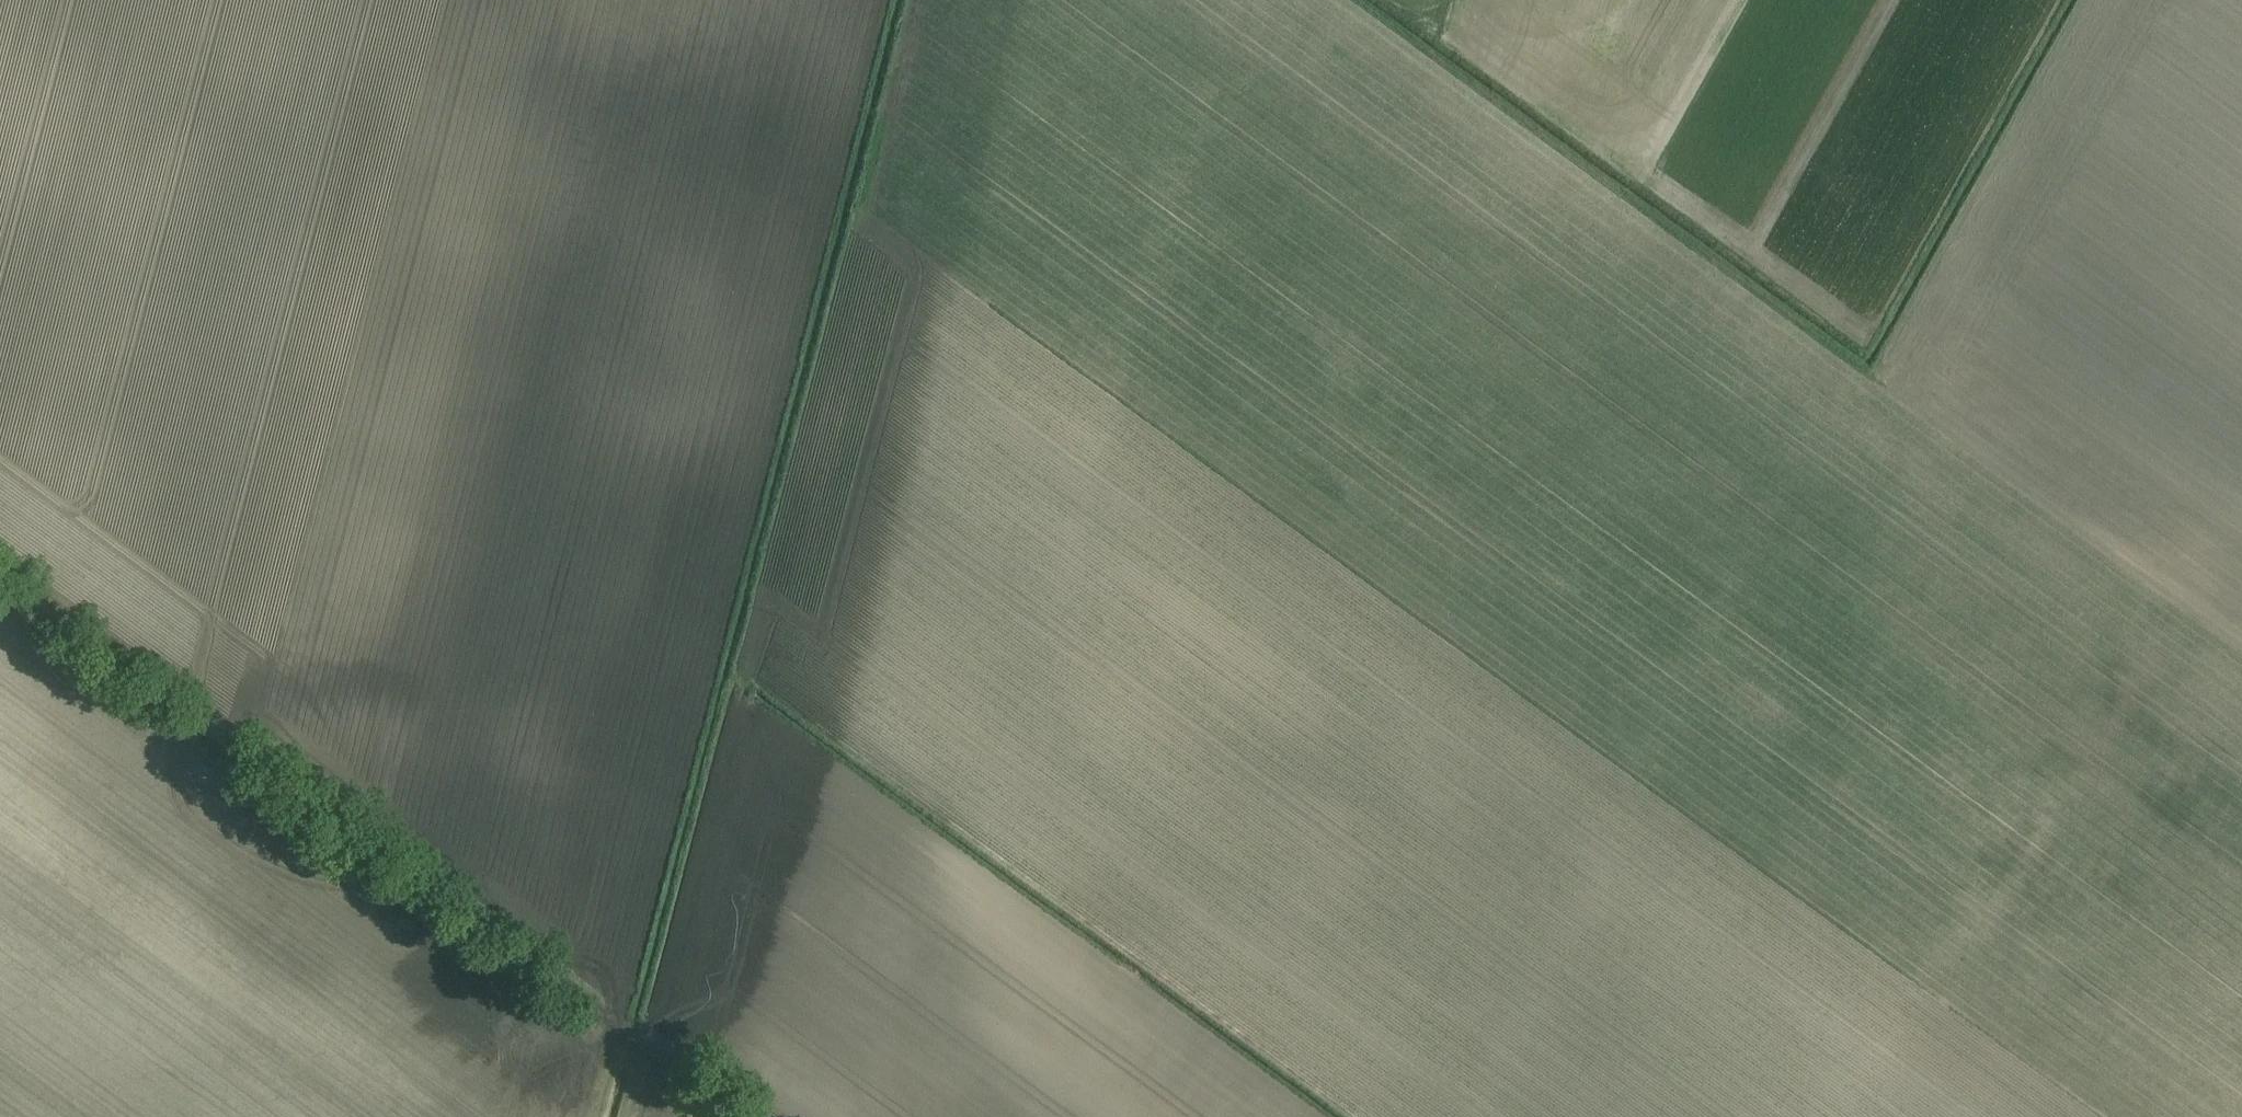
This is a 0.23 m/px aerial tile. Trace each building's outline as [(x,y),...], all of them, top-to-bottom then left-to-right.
[(2146,601),(2152,592),(2130,579),(2124,587),(2146,601)]
